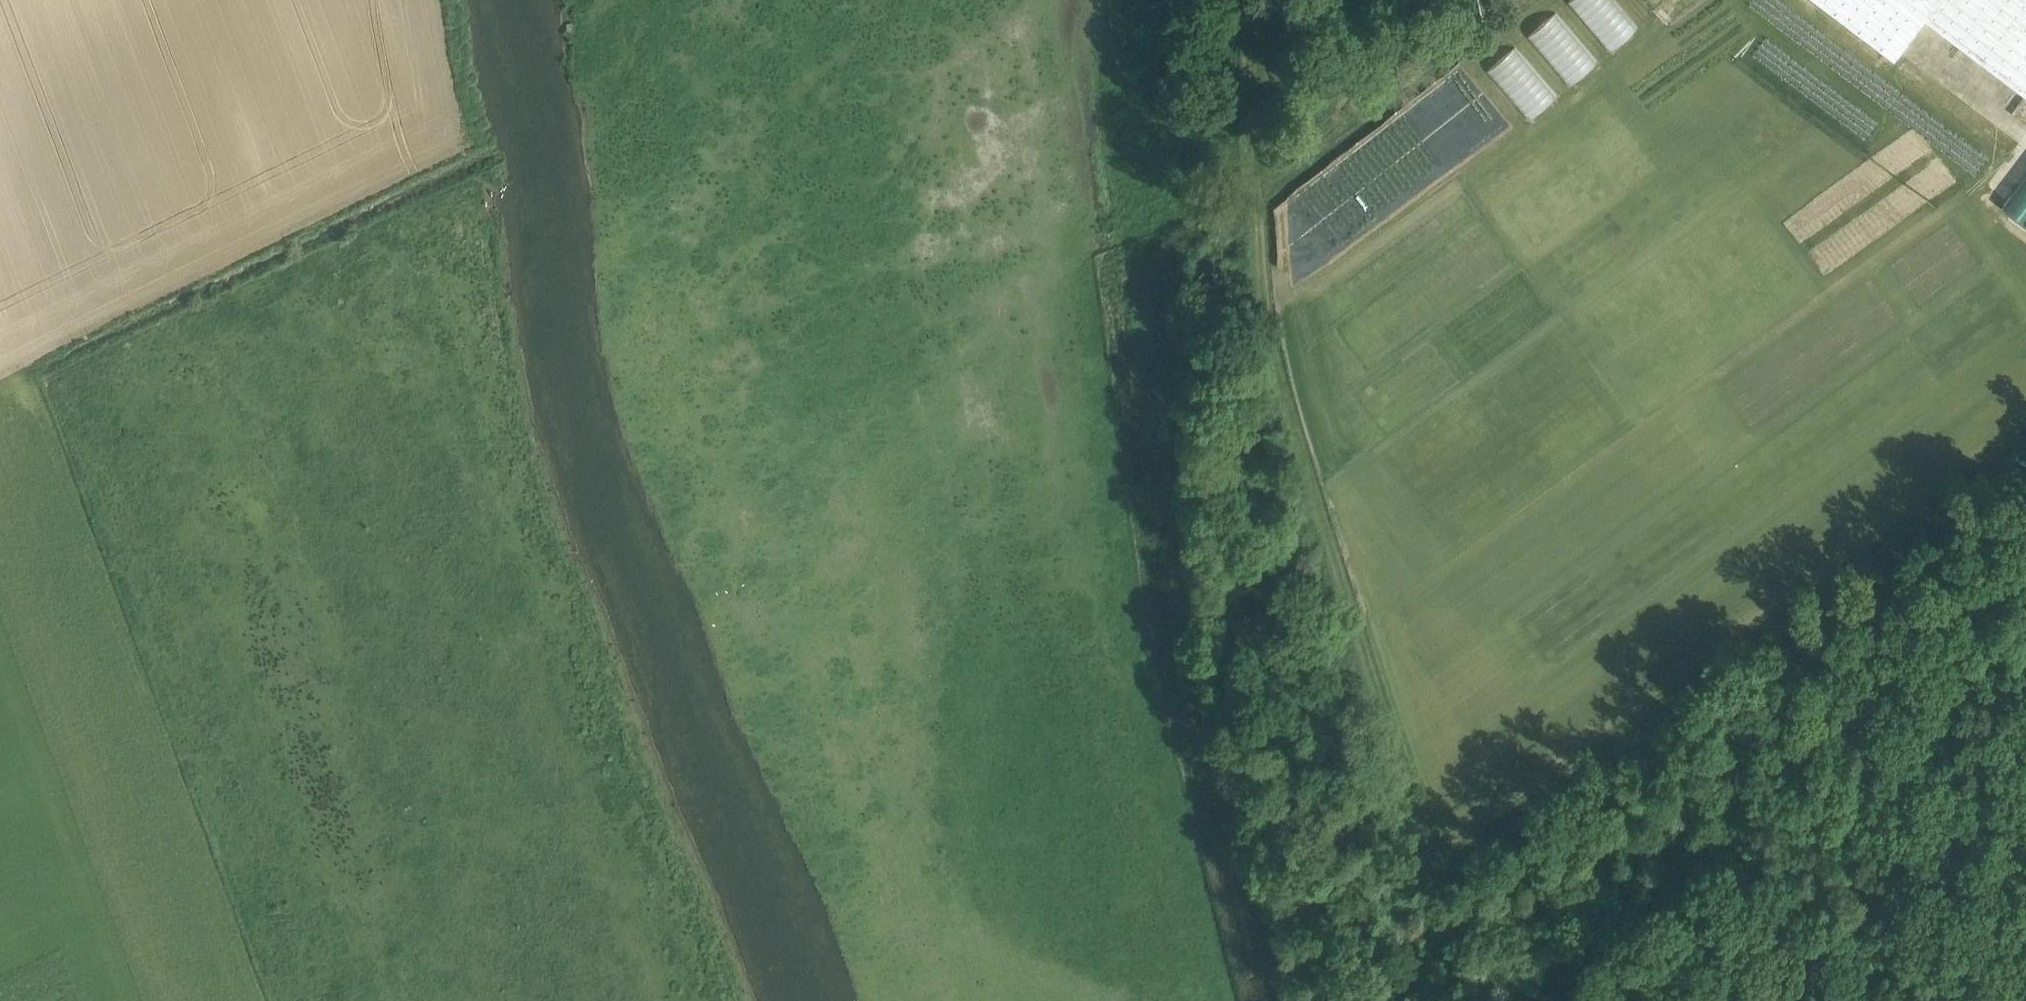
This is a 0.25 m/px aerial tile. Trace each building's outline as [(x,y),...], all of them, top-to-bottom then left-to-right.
[(1567,1),(1612,50),(1639,25),(1616,0),(1569,0),(1567,1)] [(1896,57),(1926,16),(2025,92),(2025,0),(1820,0),(1896,57)] [(1555,11),(1528,35),(1571,84),(1598,60),(1555,11)] [(1516,45),(1488,67),(1528,118),(1557,95),(1516,45)] [(2009,206),(2025,218),(2025,182),(2009,206)]
